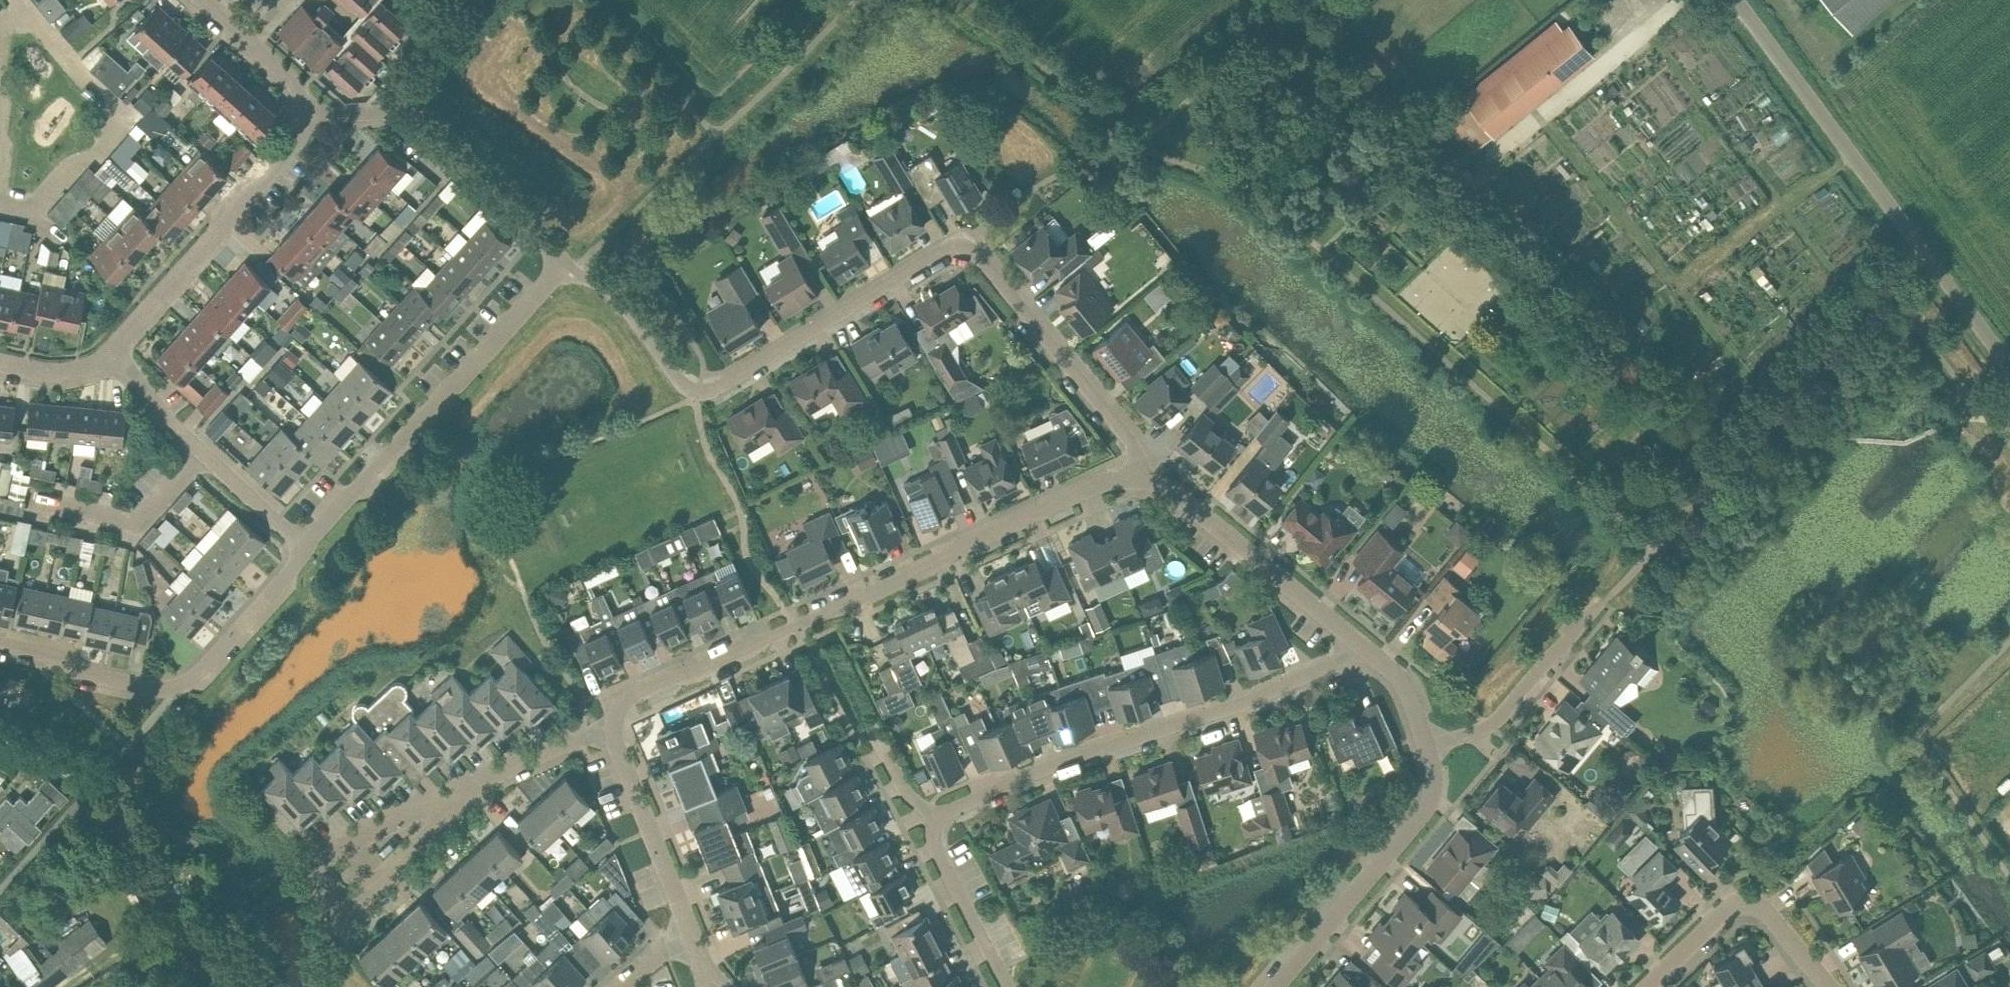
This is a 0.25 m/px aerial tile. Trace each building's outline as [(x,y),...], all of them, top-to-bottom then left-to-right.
[(37,4),(44,13),(60,0),(43,0),(37,4)] [(350,3),(358,10),(362,13),(374,0),(347,0),(350,3)] [(366,16),(393,40),(408,24),(400,17),(393,10),(385,3),(382,0),(381,0),(366,16)] [(385,3),(393,10),(397,5),(392,0),(388,0),(385,3)] [(1852,32),(1888,0),(1824,0),(1852,32)] [(346,8),(353,15),(358,10),(350,3),(346,8)] [(127,38),(144,53),(174,19),(158,4),(127,38)] [(310,12),(303,5),(298,10),(306,17),(310,12)] [(332,13),(323,5),(317,12),(326,20),(332,13)] [(397,5),(393,10),(400,17),(405,12),(397,5)] [(306,17),(298,10),(293,16),(301,23),(306,17)] [(327,27),(310,12),(306,17),(301,23),(296,28),(291,33),(286,39),(303,53),(327,27)] [(400,17),(408,24),(413,18),(405,12),(400,17)] [(301,23),(293,16),(288,21),(296,28),(301,23)] [(393,40),(366,16),(351,33),(355,36),(378,57),(379,56),(393,40)] [(75,19),(61,31),(70,43),(85,31),(75,19)] [(191,33),(174,19),(144,53),(160,68),(168,59),(191,33)] [(296,28),(288,21),(283,27),(291,33),(296,28)] [(1474,152),(1492,137),(1594,55),(1569,24),(1467,105),(1449,120),(1474,152)] [(283,27),(279,32),(286,39),(291,33),(283,27)] [(303,53),(319,68),(343,42),(327,27),(303,53)] [(184,73),(194,63),(207,48),(191,33),(168,59),(184,73)] [(355,36),(341,52),(367,76),(382,60),(378,57),(355,36)] [(99,44),(82,59),(92,68),(107,51),(99,44)] [(341,52),(326,68),(353,92),(367,76),(341,52)] [(217,59),(212,55),(188,82),(195,88),(189,95),(197,103),(203,96),(205,97),(229,70),(225,67),(230,61),(222,53),(217,59)] [(100,78),(112,89),(128,70),(116,60),(100,78)] [(246,75),(237,67),(232,73),(229,70),(205,97),(221,111),(245,84),(241,81),(246,75)] [(112,89),(118,95),(131,81),(135,76),(128,70),(112,89)] [(254,82),(249,88),(245,84),(221,111),(214,118),(230,133),(237,125),(261,99),(257,95),(262,90),(254,82)] [(148,87),(134,103),(146,113),(160,97),(148,87)] [(175,105),(164,96),(154,108),(165,117),(175,105)] [(278,104),(270,96),(264,102),(261,99),(237,125),(253,140),(257,136),(261,139),(274,125),(270,121),(277,113),(273,109),(278,104)] [(165,117),(154,108),(153,107),(146,114),(138,123),(139,125),(145,131),(153,138),(155,140),(171,123),(165,117)] [(954,117),(943,113),(940,123),(951,127),(954,117)] [(210,147),(216,139),(205,130),(198,137),(210,147)] [(130,133),(118,146),(131,157),(142,144),(130,133)] [(399,152),(400,150),(407,143),(398,135),(390,144),(399,152)] [(226,153),(222,158),(234,169),(252,149),(244,142),(231,157),(226,153)] [(413,176),(380,146),(365,162),(392,186),(399,192),(413,176)] [(892,146),(875,157),(895,191),(912,180),(905,169),(904,167),(892,146)] [(228,174),(213,161),(201,150),(186,166),(213,191),(228,174)] [(931,153),(905,169),(912,180),(914,182),(924,199),(942,189),(946,196),(955,210),(982,194),(971,177),(962,162),(943,173),(931,153)] [(109,156),(95,172),(105,180),(106,182),(113,175),(127,188),(135,179),(109,156)] [(149,171),(136,159),(126,169),(140,181),(149,171)] [(378,202),(392,186),(365,162),(351,178),(378,202)] [(812,177),(823,169),(819,162),(807,168),(812,177)] [(172,183),(198,207),(213,191),(186,166),(172,183)] [(1473,173),(1468,166),(1458,173),(1464,181),(1458,186),(1466,195),(1489,176),(1482,167),(1473,173)] [(82,176),(78,180),(93,193),(92,194),(99,200),(111,186),(106,182),(105,180),(95,172),(90,167),(82,176)] [(363,218),(378,202),(351,178),(336,194),(363,218)] [(172,183),(157,199),(184,223),(198,207),(172,183)] [(362,219),(363,218),(336,194),(330,188),(316,205),(343,229),(356,213),(362,219)] [(61,199),(76,213),(83,205),(68,192),(61,199)] [(437,209),(446,199),(438,193),(430,203),(437,209)] [(924,226),(906,196),(872,216),(881,232),(892,249),(908,239),(906,237),(924,226)] [(134,206),(134,207),(160,231),(169,239),(184,223),(157,199),(143,215),(134,206)] [(433,215),(437,209),(430,203),(425,208),(414,221),(421,227),(432,214),(433,215)] [(838,212),(844,223),(836,228),(842,237),(822,249),(840,280),(870,263),(859,245),(872,237),(852,204),(838,212)] [(301,221),(328,245),(343,229),(316,205),(301,221)] [(779,205),(762,215),(784,250),(801,240),(779,205)] [(134,207),(119,223),(146,247),(160,231),(134,207)] [(54,208),(48,214),(63,227),(69,221),(54,208)] [(1042,223),(1050,217),(1046,211),(1038,218),(1042,223)] [(5,255),(12,222),(0,219),(0,254),(5,255)] [(486,220),(470,238),(495,261),(512,243),(486,220)] [(1087,237),(1095,247),(1116,230),(1108,220),(1087,237)] [(328,245),(301,221),(286,237),(313,261),(328,245)] [(28,252),(31,238),(32,232),(23,230),(25,224),(12,222),(5,255),(7,246),(28,252)] [(119,223),(105,239),(131,263),(146,247),(119,223)] [(1043,226),(1013,250),(1035,277),(1051,264),(1062,277),(1083,261),(1094,251),(1078,231),(1060,246),(1043,226)] [(733,244),(742,233),(734,227),(725,238),(733,244)] [(398,238),(405,245),(413,235),(406,229),(398,238)] [(313,261),(286,237),(272,254),(299,278),(313,261)] [(372,238),(364,248),(369,252),(374,256),(379,250),(382,246),(372,238)] [(396,254),(405,245),(398,238),(389,248),(396,254)] [(470,238),(453,256),(479,279),(495,261),(470,238)] [(90,255),(102,266),(117,279),(131,263),(105,239),(90,255)] [(1094,251),(1083,261),(1089,269),(1105,256),(1098,248),(1094,251)] [(57,265),(60,252),(50,249),(47,263),(57,265)] [(346,260),(354,268),(365,256),(356,249),(346,260)] [(767,284),(775,296),(785,313),(806,301),(804,299),(810,295),(811,298),(816,295),(792,255),(780,262),(786,272),(767,284)] [(437,274),(463,297),(479,279),(453,256),(437,274)] [(359,270),(366,277),(375,267),(368,260),(359,270)] [(231,278),(257,301),(271,284),(246,262),(240,268),(242,270),(240,273),(236,273),(231,278)] [(732,300),(712,312),(710,310),(709,311),(731,347),(761,328),(743,298),(757,289),(742,264),(719,278),(732,300)] [(429,266),(413,284),(416,286),(421,291),(421,292),(441,310),(447,315),(463,297),(437,274),(429,266)] [(340,269),(332,278),(335,281),(342,287),(343,286),(350,278),(340,269)] [(1072,278),(1057,291),(1066,303),(1061,307),(1082,334),(1098,321),(1114,308),(1113,306),(1109,310),(1088,285),(1093,281),(1083,270),(1072,278)] [(12,325),(20,290),(22,277),(1,272),(1,273),(0,277),(0,322),(12,325)] [(1170,289),(1177,283),(1171,275),(1147,293),(1152,300),(1162,293),(1167,299),(1173,294),(1170,289)] [(350,278),(343,286),(349,292),(350,292),(358,283),(351,276),(350,278)] [(222,288),(217,294),(242,317),(251,325),(265,308),(257,301),(231,278),(226,283),(227,287),(224,290),(222,288)] [(36,318),(57,322),(65,287),(43,282),(40,294),(41,294),(36,318)] [(929,296),(917,304),(928,323),(935,334),(941,344),(944,342),(951,353),(958,341),(974,332),(975,333),(993,322),(974,291),(963,297),(955,284),(931,299),(929,296)] [(343,286),(342,287),(335,295),(351,310),(359,300),(350,292),(349,292),(343,286)] [(399,304),(425,328),(441,310),(421,292),(421,291),(416,286),(399,304)] [(65,287),(57,322),(78,327),(86,292),(65,287)] [(33,329),(36,318),(41,294),(40,294),(20,290),(12,325),(33,329)] [(207,305),(202,310),(227,333),(242,317),(217,294),(211,300),(213,302),(211,305),(207,305)] [(327,302),(317,295),(310,304),(320,311),(327,302)] [(288,308),(278,320),(289,329),(305,311),(309,305),(299,296),(288,308)] [(409,345),(425,328),(399,304),(383,322),(409,345)] [(193,320),(187,326),(213,349),(218,354),(233,338),(227,333),(202,310),(197,315),(198,319),(195,322),(193,320)] [(301,321),(292,332),(300,338),(305,332),(308,328),(301,321)] [(889,374),(904,365),(917,357),(896,321),(882,330),(879,326),(873,331),(875,334),(869,338),(867,334),(852,343),(871,376),(885,367),(889,374)] [(1144,376),(1159,363),(1166,358),(1153,343),(1148,347),(1127,321),(1094,348),(1119,379),(1135,366),(1144,376)] [(393,363),(409,345),(383,322),(367,340),(393,363)] [(173,343),(198,365),(213,349),(187,326),(182,332),(184,334),(182,337),(178,337),(173,343)] [(283,326),(273,337),(282,346),(283,345),(292,335),(283,326)] [(1196,343),(1196,341),(1192,337),(1175,350),(1179,355),(1181,355),(1196,343)] [(251,354),(263,365),(272,356),(278,349),(265,338),(251,354)] [(941,344),(927,352),(948,386),(956,400),(974,391),(965,376),(951,353),(944,342),(941,344)] [(184,381),(198,365),(173,343),(169,347),(169,352),(167,354),(164,352),(158,359),(184,381)] [(290,351),(282,359),(289,365),(297,357),(290,351)] [(263,365),(251,354),(252,355),(237,371),(245,378),(245,377),(249,381),(264,366),(263,366),(263,365)] [(791,380),(801,397),(810,411),(832,397),(842,413),(866,398),(859,388),(848,371),(836,378),(825,359),(813,367),(814,368),(807,372),(806,371),(791,380)] [(360,360),(342,379),(375,408),(392,389),(360,360)] [(277,361),(266,374),(276,384),(288,371),(277,361)] [(1216,363),(1199,379),(1193,386),(1204,398),(1236,366),(1232,362),(1222,361),(1219,365),(1216,363)] [(1176,363),(1162,375),(1148,386),(1150,389),(1136,400),(1149,415),(1153,412),(1160,421),(1190,396),(1183,387),(1191,381),(1176,363)] [(1216,410),(1225,401),(1251,375),(1239,363),(1236,366),(1204,398),(1216,410)] [(237,371),(235,369),(225,380),(234,388),(245,378),(237,371)] [(204,372),(195,385),(206,392),(214,379),(204,372)] [(272,386),(262,378),(254,387),(264,395),(272,386)] [(342,379),(325,399),(357,428),(375,408),(342,379)] [(999,381),(987,387),(991,397),(995,395),(998,393),(999,391),(1000,386),(999,381)] [(209,415),(222,400),(229,392),(217,382),(197,404),(209,415)] [(242,409),(251,400),(241,391),(233,400),(242,409)] [(803,436),(797,426),(786,408),(774,416),(763,397),(751,405),(752,407),(748,410),(746,407),(729,418),(739,435),(747,449),(770,435),(779,451),(803,436)] [(325,399),(308,418),(340,447),(357,428),(325,399)] [(26,436),(51,438),(54,404),(30,401),(26,436)] [(54,404),(51,438),(75,441),(78,406),(54,404)] [(12,441),(15,406),(0,405),(0,440),(12,441)] [(78,406),(75,441),(99,443),(102,408),(78,406)] [(126,411),(102,408),(99,443),(123,446),(126,411)] [(1259,512),(1271,497),(1281,485),(1266,473),(1270,468),(1272,470),(1293,444),(1280,433),(1291,420),(1286,416),(1277,408),(1256,434),(1267,443),(1229,488),(1259,512)] [(224,410),(206,429),(217,439),(234,419),(224,410)] [(902,425),(895,412),(886,416),(892,429),(902,425)] [(1064,425),(1023,443),(1036,472),(1048,467),(1050,471),(1079,457),(1074,447),(1085,441),(1086,437),(1082,427),(1074,417),(1064,425)] [(308,418),(292,436),(291,437),(314,458),(323,466),(340,447),(308,418)] [(1213,468),(1226,453),(1233,444),(1201,418),(1190,430),(1177,446),(1196,461),(1199,457),(1213,468)] [(953,433),(952,434),(948,425),(937,431),(940,439),(951,465),(964,459),(953,433)] [(1015,425),(1006,428),(1009,437),(1018,434),(1015,425)] [(265,448),(297,477),(314,458),(291,437),(292,436),(283,428),(265,448)] [(881,435),(871,440),(881,461),(891,457),(881,435)] [(965,467),(971,480),(979,498),(1004,487),(1005,491),(1017,485),(996,438),(981,444),(987,457),(965,467)] [(297,477),(265,448),(248,467),(280,495),(297,477)] [(877,462),(871,448),(854,455),(860,469),(877,462)] [(903,484),(909,497),(923,528),(942,519),(938,512),(950,506),(944,494),(958,488),(950,470),(944,457),(929,463),(932,471),(903,484)] [(7,497),(13,467),(0,465),(0,495),(7,497)] [(45,478),(47,468),(37,466),(32,465),(30,474),(35,475),(35,476),(45,478)] [(1314,487),(1325,475),(1315,466),(1304,479),(1314,487)] [(45,478),(55,480),(57,470),(47,468),(45,478)] [(9,497),(25,501),(30,474),(15,471),(9,497)] [(82,486),(89,487),(91,477),(79,474),(77,485),(82,486)] [(89,487),(102,490),(103,479),(91,477),(89,487)] [(180,496),(187,503),(194,496),(186,489),(180,496)] [(0,495),(0,510),(23,515),(26,501),(25,501),(9,497),(7,497),(0,495)] [(173,504),(181,511),(187,503),(180,496),(173,504)] [(1282,520),(1302,537),(1299,541),(1326,562),(1341,543),(1343,544),(1352,533),(1324,511),(1321,514),(1301,497),(1282,520)] [(846,513),(854,531),(863,549),(881,541),(884,546),(902,537),(886,501),(870,508),(868,504),(846,513)] [(1395,501),(1383,516),(1394,525),(1407,510),(1395,501)] [(811,537),(773,554),(783,577),(798,571),(803,582),(826,572),(823,566),(833,562),(829,553),(845,546),(829,512),(804,523),(811,537)] [(1107,538),(1123,573),(1143,564),(1145,567),(1152,569),(1161,565),(1163,559),(1155,541),(1151,543),(1137,513),(1120,521),(1122,523),(1116,526),(1118,532),(1107,538)] [(238,516),(224,531),(222,534),(249,559),(266,541),(238,516)] [(701,540),(720,532),(714,516),(694,525),(701,540)] [(1445,533),(1461,545),(1471,530),(1456,519),(1445,533)] [(19,520),(15,536),(28,538),(31,527),(32,523),(19,520)] [(162,532),(155,525),(148,532),(155,539),(162,532)] [(48,529),(46,540),(56,542),(58,532),(48,529)] [(1367,544),(1354,560),(1368,571),(1358,583),(1371,594),(1378,600),(1376,603),(1391,616),(1404,601),(1417,585),(1427,572),(1402,551),(1403,550),(1378,530),(1367,544)] [(66,544),(68,534),(58,532),(56,542),(66,544)] [(141,539),(142,540),(149,546),(155,539),(148,532),(141,539)] [(222,534),(206,552),(233,577),(249,559),(222,534)] [(1069,544),(1077,563),(1082,574),(1079,576),(1085,590),(1101,583),(1123,573),(1107,538),(1096,543),(1093,536),(1087,539),(1086,537),(1069,544)] [(663,540),(648,547),(655,562),(670,555),(663,540)] [(97,541),(95,551),(105,553),(107,542),(97,541)] [(107,542),(105,553),(115,555),(117,545),(117,544),(107,542)] [(635,552),(642,567),(655,562),(648,547),(635,552)] [(1467,549),(1454,565),(1464,574),(1478,558),(1467,549)] [(217,595),(233,577),(206,552),(190,570),(217,595)] [(1035,559),(1030,562),(1010,571),(1024,602),(1030,615),(1044,608),(1070,596),(1055,564),(1041,571),(1035,559)] [(700,575),(703,582),(705,586),(712,601),(723,596),(732,616),(754,606),(733,560),(700,575)] [(139,584),(145,582),(149,581),(143,562),(133,565),(139,584)] [(18,586),(20,578),(7,575),(9,568),(0,567),(0,611),(2,603),(14,605),(18,586)] [(223,600),(217,595),(190,570),(189,571),(195,576),(193,578),(183,569),(170,584),(180,592),(179,594),(207,618),(223,600)] [(975,600),(983,618),(990,633),(1015,621),(1009,608),(1024,602),(1010,571),(990,580),(984,582),(989,594),(975,600)] [(1483,612),(1475,604),(1473,607),(1457,593),(1461,589),(1446,576),(1426,599),(1438,609),(1424,625),(1433,632),(1429,637),(1428,637),(1425,636),(1423,643),(1448,663),(1450,661),(1456,665),(1466,653),(1447,638),(1453,630),(1465,630),(1474,619),(1476,621),(1483,612)] [(688,581),(679,585),(667,590),(679,616),(690,611),(699,631),(721,621),(712,601),(705,586),(693,591),(688,581)] [(1218,582),(1200,590),(1205,599),(1222,591),(1218,582)] [(569,600),(563,585),(562,583),(548,590),(554,605),(556,605),(558,610),(566,606),(564,602),(569,600)] [(14,622),(37,627),(46,591),(22,586),(14,622)] [(629,598),(629,594),(625,590),(621,592),(620,597),(624,600),(629,598)] [(658,626),(658,627),(666,646),(688,636),(679,616),(667,590),(635,605),(639,613),(647,631),(658,626)] [(37,627),(61,632),(69,596),(46,591),(37,627)] [(593,597),(592,598),(602,619),(607,630),(614,646),(625,641),(625,642),(634,661),(656,651),(647,632),(647,631),(639,613),(626,619),(623,613),(619,612),(613,614),(603,592),(600,594),(593,597)] [(163,612),(175,623),(190,637),(207,618),(179,594),(163,612)] [(1155,595),(1140,601),(1145,614),(1164,606),(1161,598),(1157,596),(1155,595)] [(61,632),(84,638),(92,601),(69,596),(61,632)] [(1111,624),(1101,601),(1086,608),(1096,631),(1111,624)] [(84,638),(84,642),(108,647),(116,611),(92,605),(84,638)] [(931,607),(913,615),(928,648),(947,639),(959,666),(965,680),(995,666),(980,635),(968,641),(953,609),(938,616),(934,607),(931,607)] [(147,643),(151,624),(152,619),(151,612),(141,610),(139,616),(116,611),(108,647),(132,652),(134,640),(147,643)] [(1233,639),(1224,643),(1228,654),(1238,649),(1250,674),(1281,660),(1275,648),(1287,642),(1274,611),(1260,618),(1266,632),(1237,646),(1233,639)] [(928,648),(913,615),(895,623),(895,625),(898,634),(883,641),(903,685),(889,692),(898,710),(914,702),(908,689),(922,683),(910,656),(928,648)] [(1088,618),(1081,621),(1086,635),(1091,633),(1094,632),(1088,618)] [(614,647),(614,646),(607,630),(602,619),(569,634),(573,644),(581,662),(592,657),(601,675),(623,665),(614,647)] [(1206,638),(1208,641),(1211,652),(1194,658),(1193,658),(1204,691),(1225,684),(1218,664),(1231,660),(1228,654),(1224,643),(1221,637),(1220,634),(1206,638)] [(532,661),(519,646),(508,635),(491,651),(509,670),(497,681),(490,674),(470,693),(453,674),(431,694),(436,700),(416,718),(411,712),(414,709),(404,698),(405,697),(406,696),(407,694),(407,693),(407,691),(407,690),(407,688),(406,687),(405,685),(404,684),(402,683),(401,683),(399,682),(398,682),(395,683),(394,683),(393,684),(392,685),(369,706),(367,705),(366,704),(364,703),(362,703),(360,703),(358,704),(357,705),(355,706),(354,707),(353,709),(353,711),(353,713),(353,714),(353,716),(354,717),(355,718),(357,721),(336,740),(340,743),(320,761),(314,754),(293,773),(280,758),(271,766),(279,775),(255,796),(289,834),(313,813),(311,810),(319,803),(327,812),(340,801),(337,798),(345,791),(354,800),(367,789),(364,786),(372,779),(378,786),(387,778),(389,780),(402,768),(401,766),(412,756),(423,769),(436,757),(434,755),(442,747),(450,756),(463,745),(461,742),(469,735),(477,744),(490,733),(487,730),(495,723),(504,732),(516,721),(514,718),(522,711),(530,720),(543,708),(541,706),(549,699),(553,703),(554,702),(523,669),(532,661)] [(1091,636),(1080,640),(1084,650),(1084,651),(1095,647),(1091,636)] [(1079,637),(1072,640),(1076,652),(1084,650),(1080,640),(1079,637)] [(1584,701),(1595,710),(1608,721),(1625,736),(1637,722),(1611,699),(1630,677),(1637,682),(1638,681),(1645,687),(1658,672),(1639,655),(1643,651),(1636,645),(1632,649),(1618,637),(1601,657),(1604,660),(1584,683),(1594,691),(1586,701),(1585,699),(1584,701)] [(1183,697),(1204,691),(1193,658),(1194,658),(1188,641),(1155,652),(1165,681),(1177,677),(1183,697)] [(996,666),(1006,661),(998,645),(988,650),(996,666)] [(1022,655),(1010,659),(1018,682),(1029,678),(1026,671),(1027,671),(1051,663),(1046,648),(1022,655)] [(1153,685),(1165,681),(1155,652),(1143,656),(1144,662),(1125,668),(1139,712),(1160,705),(1153,685)] [(1009,664),(997,669),(1001,678),(1013,673),(1009,664)] [(1091,675),(1100,702),(1112,698),(1119,718),(1139,712),(1125,668),(1105,674),(1104,671),(1091,675)] [(1100,702),(1091,675),(1059,685),(1075,733),(1095,726),(1089,706),(1100,702)] [(769,685),(783,716),(785,715),(786,721),(791,723),(794,724),(802,721),(805,715),(810,725),(823,719),(812,696),(800,702),(788,676),(769,685)] [(769,685),(750,693),(755,705),(745,710),(757,738),(769,732),(766,724),(783,716),(769,685)] [(1058,685),(1024,699),(1041,740),(1053,736),(1054,740),(1075,733),(1058,685)] [(922,749),(934,776),(937,782),(964,770),(954,746),(965,741),(958,727),(958,726),(941,691),(927,697),(941,728),(932,732),(937,743),(922,749)] [(747,722),(744,716),(737,697),(723,703),(733,728),(747,722)] [(1007,722),(997,726),(1012,757),(1031,748),(1030,745),(1041,740),(1034,724),(1024,699),(1009,705),(1014,719),(1007,722)] [(1535,741),(1551,754),(1568,769),(1608,721),(1595,710),(1587,720),(1564,700),(1551,715),(1557,720),(1551,727),(1549,725),(1535,741)] [(1380,744),(1394,738),(1382,713),(1361,723),(1361,722),(1360,721),(1358,721),(1357,720),(1356,721),(1355,721),(1350,710),(1334,717),(1336,721),(1329,724),(1334,735),(1330,737),(1337,753),(1352,746),(1358,761),(1383,750),(1380,744)] [(657,735),(665,755),(679,750),(679,749),(690,745),(714,736),(704,711),(672,724),(674,728),(657,735)] [(992,766),(1012,757),(997,726),(989,730),(982,715),(958,726),(958,727),(965,741),(969,750),(982,744),(992,766)] [(1275,731),(1274,727),(1255,733),(1269,778),(1287,772),(1284,761),(1311,753),(1301,722),(1275,731)] [(684,761),(670,766),(677,786),(709,773),(720,769),(712,750),(721,747),(716,735),(714,736),(690,745),(679,749),(679,750),(684,761)] [(1195,757),(1201,776),(1206,791),(1221,786),(1222,790),(1251,780),(1244,758),(1238,739),(1212,747),(1213,751),(1195,757)] [(803,758),(817,751),(812,740),(798,748),(803,758)] [(841,742),(835,745),(807,760),(813,771),(801,776),(796,784),(800,790),(805,801),(808,800),(839,783),(834,773),(852,763),(841,742)] [(785,765),(800,757),(794,744),(778,752),(785,765)] [(1133,777),(1139,796),(1143,807),(1182,795),(1171,760),(1157,765),(1159,768),(1133,777)] [(1638,772),(1638,773),(1638,774),(1639,775),(1639,776),(1640,777),(1641,778),(1642,779),(1643,779),(1644,780),(1645,780),(1646,779),(1647,779),(1648,778),(1649,777),(1650,776),(1651,775),(1651,774),(1651,773),(1651,772),(1651,771),(1650,770),(1649,769),(1648,768),(1647,767),(1646,767),(1645,767),(1644,767),(1643,767),(1642,767),(1641,768),(1640,769),(1639,770),(1639,771),(1638,772)] [(765,769),(758,772),(764,786),(770,783),(765,769)] [(703,811),(742,796),(737,783),(717,791),(709,773),(677,786),(685,806),(698,800),(703,811)] [(828,830),(855,816),(849,805),(868,795),(857,774),(839,783),(808,800),(824,832),(828,830)] [(567,776),(551,791),(574,817),(590,802),(567,776)] [(1480,806),(1495,818),(1510,831),(1520,820),(1528,826),(1555,794),(1536,778),(1519,797),(1500,781),(1480,806)] [(0,795),(0,820),(2,822),(8,814),(30,833),(43,819),(36,813),(55,792),(40,779),(28,793),(20,787),(14,794),(7,787),(0,795)] [(1375,788),(1358,804),(1365,811),(1368,814),(1385,798),(1392,792),(1390,790),(1382,782),(1375,788)] [(1140,831),(1134,814),(1128,795),(1114,800),(1109,785),(1092,790),(1090,787),(1077,791),(1078,795),(1076,796),(1082,815),(1087,828),(1110,820),(1116,838),(1140,831)] [(771,786),(764,789),(768,798),(775,795),(771,786)] [(1267,811),(1272,824),(1291,817),(1281,787),(1262,793),(1267,811)] [(1709,787),(1694,789),(1695,811),(1686,811),(1687,825),(1680,833),(1684,837),(1675,845),(1690,861),(1699,852),(1713,867),(1722,858),(1717,854),(1731,840),(1712,821),(1709,787)] [(534,806),(558,832),(574,817),(551,791),(534,806)] [(707,823),(694,828),(702,848),(734,835),(734,834),(730,825),(727,817),(747,809),(742,796),(703,811),(707,823)] [(1209,838),(1197,800),(1178,807),(1190,845),(1209,838)] [(1021,858),(1029,854),(1065,838),(1048,802),(1012,818),(1023,841),(993,854),(1003,877),(1025,867),(1021,858)] [(541,847),(558,832),(534,806),(518,821),(541,847)] [(885,827),(874,806),(855,816),(828,830),(839,851),(833,854),(839,865),(842,863),(872,848),(866,837),(885,827)] [(1267,811),(1251,816),(1252,819),(1257,832),(1273,827),(1272,824),(1267,811)] [(1862,836),(1865,833),(1874,826),(1874,825),(1863,813),(1851,824),(1862,836)] [(1622,819),(1606,838),(1616,846),(1632,828),(1622,819)] [(1483,861),(1496,845),(1476,829),(1468,838),(1459,830),(1429,866),(1470,901),(1482,887),(1481,886),(1494,871),(1483,861)] [(482,845),(506,871),(522,856),(512,845),(499,830),(482,845)] [(734,835),(702,848),(710,867),(723,862),(727,873),(759,861),(754,850),(755,849),(747,830),(734,835)] [(1644,831),(1635,840),(1647,851),(1656,842),(1644,831)] [(792,833),(776,839),(780,850),(796,844),(792,833)] [(599,845),(605,852),(614,844),(608,837),(599,845)] [(1081,837),(1061,846),(1070,866),(1090,857),(1081,837)] [(859,895),(870,889),(891,878),(885,868),(898,861),(887,840),(872,848),(842,863),(859,895)] [(807,842),(797,846),(810,879),(820,875),(807,842)] [(482,845),(466,860),(489,886),(506,871),(482,845)] [(605,852),(599,845),(589,854),(596,861),(605,852)] [(1217,860),(1212,846),(1192,852),(1197,867),(1217,860)] [(1628,894),(1642,909),(1656,923),(1680,900),(1664,883),(1678,869),(1660,850),(1633,876),(1639,883),(1628,894)] [(1840,912),(1857,901),(1869,894),(1856,872),(1861,869),(1850,853),(1812,876),(1826,899),(1830,896),(1840,912)] [(466,860),(450,875),(473,900),(489,886),(466,860)] [(732,884),(719,889),(727,909),(759,896),(751,878),(763,873),(759,861),(727,873),(732,884)] [(1550,864),(1542,873),(1545,875),(1546,876),(1559,887),(1573,870),(1564,862),(1557,870),(1550,864)] [(193,863),(192,872),(202,872),(203,864),(193,863)] [(904,871),(891,878),(870,889),(881,911),(897,902),(915,893),(904,871)] [(624,872),(615,880),(627,892),(631,889),(624,872)] [(559,881),(566,888),(575,880),(569,873),(559,881)] [(434,889),(447,904),(457,915),(473,900),(450,875),(434,889)] [(1545,875),(1525,876),(1527,898),(1547,897),(1546,876),(1545,875)] [(813,889),(812,885),(810,880),(808,876),(797,880),(802,894),(813,889)] [(1126,900),(1128,899),(1133,898),(1136,891),(1134,885),(1125,880),(1119,883),(1116,890),(1118,896),(1126,900)] [(566,888),(559,881),(550,890),(556,897),(566,888)] [(824,889),(816,893),(823,906),(831,902),(824,889)] [(603,894),(587,908),(621,946),(637,931),(623,916),(632,908),(616,890),(607,898),(603,894)] [(752,935),(765,929),(785,922),(772,891),(759,897),(759,896),(727,909),(735,929),(748,924),(752,935)] [(1391,917),(1418,941),(1428,930),(1440,940),(1461,915),(1438,895),(1426,910),(1406,893),(1394,907),(1398,910),(1391,917)] [(1144,897),(1140,905),(1148,909),(1152,901),(1144,897)] [(0,902),(0,918),(19,937),(4,953),(28,985),(31,983),(34,986),(52,986),(109,945),(90,918),(53,946),(42,932),(35,937),(5,909),(9,905),(3,899),(0,902)] [(553,900),(542,910),(554,923),(565,913),(553,900)] [(412,909),(400,920),(427,949),(447,931),(434,916),(421,901),(415,906),(412,909)] [(1555,921),(1560,907),(1545,902),(1540,916),(1555,921)] [(531,919),(541,911),(535,903),(525,912),(531,919)] [(507,917),(497,925),(504,934),(521,919),(511,908),(507,911),(509,916),(508,918),(507,917)] [(605,961),(621,946),(587,908),(577,917),(589,929),(582,935),(605,961)] [(1535,911),(1526,919),(1538,931),(1547,922),(1535,911)] [(1581,943),(1605,968),(1617,957),(1619,959),(1640,939),(1613,911),(1581,943)] [(876,927),(883,923),(877,912),(870,916),(876,927)] [(1860,954),(1869,970),(1876,980),(1877,982),(1880,986),(1893,986),(1931,963),(1923,949),(1921,950),(1909,958),(1901,945),(1916,936),(1902,912),(1873,930),(1880,942),(1860,954)] [(765,929),(769,940),(754,946),(759,959),(753,962),(756,971),(796,954),(788,934),(807,926),(802,915),(785,922),(765,929)] [(900,918),(887,925),(902,955),(938,936),(927,916),(905,928),(900,918)] [(1373,963),(1388,976),(1400,986),(1421,962),(1409,952),(1418,941),(1391,917),(1385,925),(1381,922),(1370,936),(1385,949),(1373,963)] [(455,930),(478,955),(504,934),(497,925),(484,936),(468,918),(455,930)] [(392,927),(380,938),(408,967),(427,949),(400,920),(396,924),(392,927)] [(186,946),(199,935),(194,928),(180,940),(186,946)] [(537,955),(566,986),(576,986),(587,977),(564,952),(573,943),(559,928),(549,937),(552,941),(537,955)] [(1963,948),(1978,945),(1975,932),(1961,935),(1963,948)] [(902,955),(907,965),(905,966),(903,970),(903,975),(904,977),(899,979),(904,986),(911,986),(932,976),(927,966),(948,955),(938,936),(902,955)] [(373,945),(360,956),(373,971),(387,985),(408,967),(380,938),(376,942),(373,945)] [(502,941),(491,950),(500,960),(511,951),(502,941)] [(1575,953),(1565,943),(1546,962),(1551,967),(1540,977),(1550,986),(1590,986),(1579,976),(1589,967),(1575,953)] [(1754,984),(1747,974),(1754,970),(1750,962),(1753,959),(1743,943),(1729,951),(1731,955),(1713,966),(1721,978),(1713,986),(1749,986),(1754,984)] [(537,955),(532,950),(524,957),(529,963),(513,978),(521,986),(531,986),(534,984),(537,986),(566,986),(537,955)] [(1985,950),(1964,962),(1975,981),(1978,979),(1980,984),(1995,974),(1993,971),(1997,969),(1985,950)] [(857,977),(870,970),(861,952),(848,959),(857,977)] [(809,986),(796,954),(756,971),(760,980),(767,977),(771,986),(779,986),(783,985),(784,986),(809,986)] [(471,957),(462,966),(468,972),(477,964),(471,957)] [(822,981),(815,984),(851,969),(845,957),(817,968),(822,981)] [(468,972),(464,975),(474,986),(487,975),(477,964),(468,972)] [(462,966),(452,974),(458,981),(464,975),(468,972),(462,966)] [(815,984),(816,986),(840,986),(836,976),(851,969),(815,984)] [(1956,969),(1926,986),(1968,986),(1956,969)] [(1326,986),(1384,986),(1366,971),(1365,972),(1369,976),(1360,986),(1340,970),(1326,986)] [(435,983),(438,986),(446,986),(451,982),(447,978),(445,975),(435,983)] [(911,986),(964,986),(958,975),(937,986),(932,976),(911,986)] [(1540,977),(1530,986),(1550,986),(1540,977)] [(513,978),(503,986),(521,986),(513,978)]
